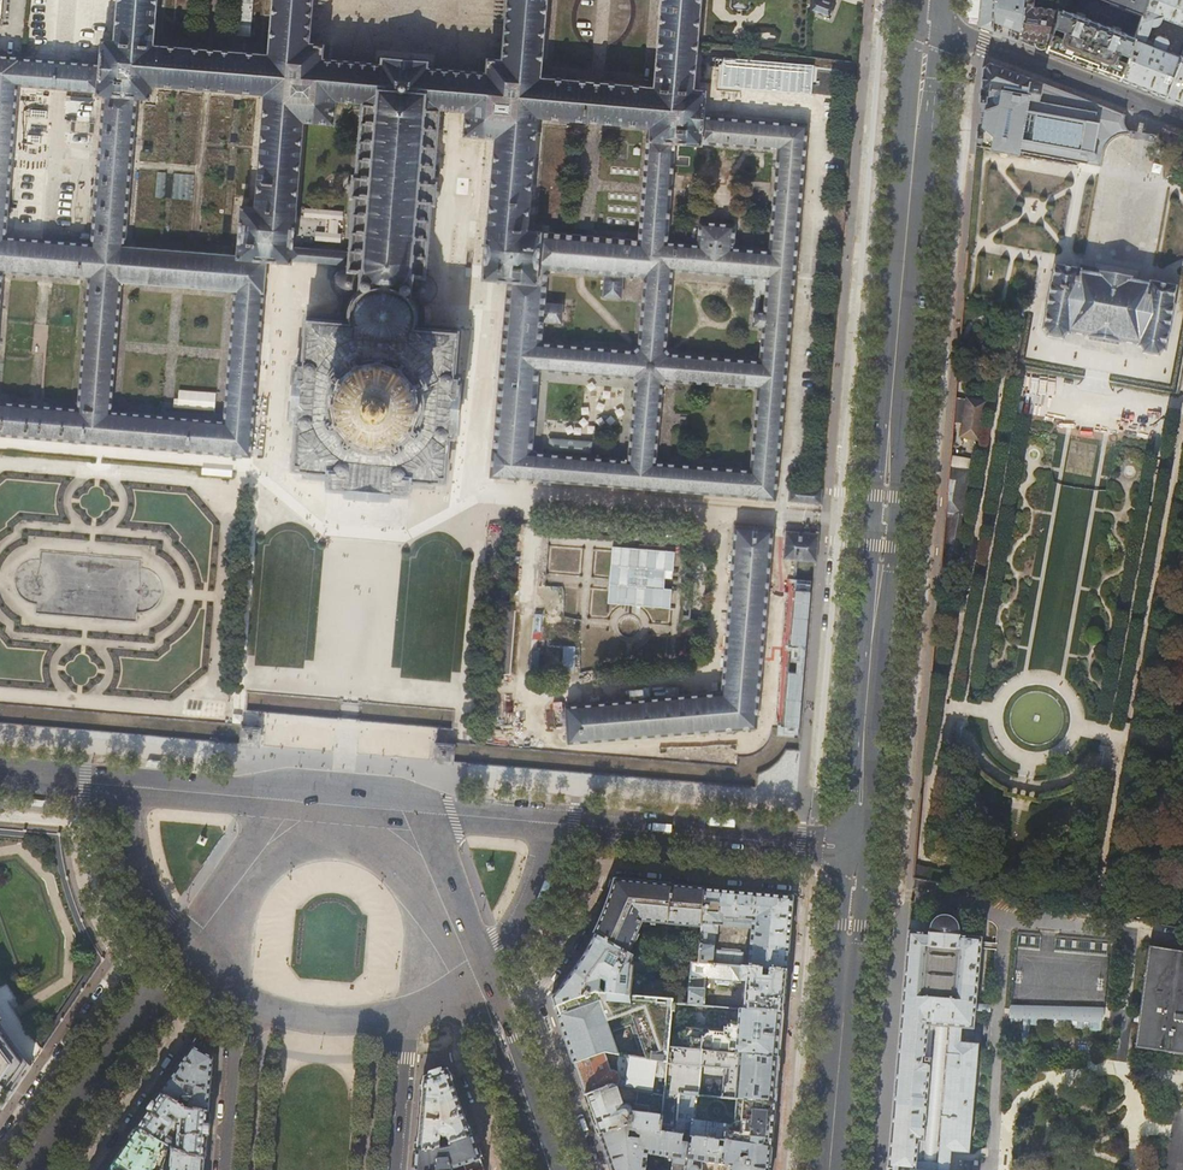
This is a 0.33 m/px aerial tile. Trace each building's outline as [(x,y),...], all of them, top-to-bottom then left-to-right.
[(115,40),(102,39),(100,66),(22,60),(0,67),(0,312),(3,272),(89,279),(78,409),(0,402),(0,436),(250,456),(267,259),(291,262),(291,261),(292,249),(302,120),(333,123),(335,99),(352,100),(352,104),(357,105),(357,101),(363,101),(365,85),(380,86),(402,88),(425,90),(440,91),(438,107),(467,110),(465,133),(495,136),(483,278),(507,280),(494,448),(493,448),(491,476),(517,478),(736,497),(775,500),(787,357),(807,123),(781,121),(781,122),(704,115),(705,91),(706,91),(706,89),(703,88),(703,89),(694,88),(701,0),(662,0),(655,85),(595,81),(541,76),(548,0),(507,0),(502,59),(487,58),(486,72),(427,67),(427,65),(404,63),(382,61),(381,64),(322,58),(323,44),(309,43),(313,0),(273,0),(268,54),(153,45),(157,0),(118,0),(115,40)] [(746,9),(749,6),(749,0),(732,0),(732,5),(734,8),(746,9)] [(827,15),(835,2),(830,0),(811,0),(810,9),(827,15)] [(980,18),(979,25),(980,26),(985,27),(992,30),(995,0),(981,0),(980,18)] [(992,30),(1002,34),(1019,40),(1024,2),(1016,1),(1013,1),(1013,0),(995,0),(992,30)] [(1024,2),(1019,40),(1029,44),(1046,51),(1051,36),(1059,12),(1061,11),(1062,9),(1063,8),(1058,7),(1056,9),(1032,5),(1033,0),(1024,0),(1024,2)] [(1143,13),(1147,0),(1108,0),(1143,13)] [(1151,26),(1154,26),(1157,24),(1159,22),(1161,17),(1182,25),(1182,0),(1147,0),(1143,13),(1135,36),(1132,45),(1139,48),(1137,53),(1134,52),(1135,48),(1131,47),(1129,55),(1126,62),(1119,79),(1129,82),(1142,87),(1165,96),(1180,57),(1181,55),(1165,50),(1167,41),(1167,39),(1166,38),(1165,37),(1159,35),(1156,35),(1155,37),(1152,45),(1144,42),(1151,26)] [(1079,15),(1062,9),(1061,11),(1059,12),(1051,36),(1046,51),(1058,55),(1084,65),(1098,70),(1119,79),(1126,62),(1116,58),(1119,51),(1129,55),(1131,47),(1132,45),(1135,36),(1126,33),(1127,31),(1116,27),(1115,29),(1082,16),(1083,14),(1080,13),(1079,15)] [(1180,57),(1165,96),(1173,99),(1182,103),(1182,58),(1180,57)] [(1136,134),(1130,131),(1126,128),(1124,123),(1124,118),(1125,114),(990,63),(983,67),(982,76),(976,137),(976,145),(981,145),(981,147),(1017,153),(1018,151),(1100,166),(1102,154),(1103,155),(1104,152),(1105,147),(1108,143),(1113,138),(1117,136),(1122,135),(1127,135),(1130,135),(1130,136),(1134,137),(1134,136),(1135,136),(1136,134)] [(418,303),(423,303),(425,303),(428,302),(432,300),(433,298),(435,295),(436,291),(436,287),(436,285),(434,282),(433,280),(430,278),(427,276),(427,272),(425,271),(430,203),(434,203),(434,198),(436,197),(438,196),(440,193),(440,191),(439,189),(437,187),(435,186),(435,181),(432,181),(438,107),(440,91),(425,90),(402,88),(380,86),(365,85),(363,101),(357,175),(354,175),(353,180),(351,180),(349,181),(348,182),(347,184),(347,186),(348,188),(350,190),(353,191),(352,197),(355,197),(351,253),(349,265),(347,265),(347,269),(343,270),(341,272),(339,274),(337,276),(336,278),(336,280),(336,282),(336,286),(338,290),(339,291),(342,294),(346,296),(348,296),(352,296),(356,295),(359,293),(365,290),(367,289),(374,287),(382,287),(388,287),(396,289),(401,291),(403,293),(411,298),(414,301),(418,303)] [(1146,136),(1146,138),(1147,138),(1147,139),(1151,140),(1152,139),(1168,141),(1170,131),(1163,128),(1160,133),(1155,135),(1151,136),(1146,136)] [(451,230),(449,247),(458,248),(460,231),(451,230)] [(291,261),(347,265),(349,265),(351,253),(292,249),(291,261)] [(1045,323),(1043,330),(1045,330),(1045,332),(1046,333),(1047,335),(1048,335),(1048,337),(1052,338),(1058,339),(1063,340),(1063,338),(1066,337),(1067,336),(1067,335),(1070,335),(1070,333),(1089,336),(1089,338),(1091,338),(1120,343),(1120,341),(1139,344),(1138,347),(1141,347),(1141,349),(1141,350),(1142,352),(1144,352),(1144,354),(1147,355),(1154,356),(1158,357),(1159,354),(1161,353),(1163,351),(1165,351),(1166,344),(1167,338),(1168,334),(1169,334),(1170,329),(1173,312),(1174,306),(1173,306),(1176,288),(1161,285),(1150,283),(1149,285),(1130,281),(1131,280),(1119,278),(1115,277),(1099,274),(1099,276),(1095,275),(1081,273),(1082,271),(1055,267),(1052,284),(1051,285),(1050,289),(1049,296),(1049,298),(1047,305),(1046,313),(1046,316),(1045,323)] [(343,319),(307,316),(303,362),(299,361),(298,367),(296,366),(294,380),(292,402),(291,416),(294,416),(294,421),(298,421),(294,467),(306,468),(305,475),(330,477),(330,479),(329,486),(335,486),(342,487),(347,487),(346,492),(360,494),(368,494),(376,495),(390,496),(391,491),(395,491),(403,492),(409,492),(410,486),(410,484),(434,486),(434,479),(445,480),(449,434),(454,434),(454,429),(458,429),(459,415),(461,394),(462,380),(458,380),(459,375),(454,374),(458,329),(423,325),(424,322),(424,318),(425,314),(424,310),(424,308),(423,303),(418,303),(414,301),(411,298),(403,293),(401,291),(396,289),(388,287),(382,287),(374,287),(367,289),(365,290),(359,293),(356,295),(352,296),(348,296),(346,296),(343,303),(342,311),(342,316),(343,319)] [(961,437),(979,440),(985,403),(954,398),(953,413),(964,416),(961,437)] [(566,706),(570,744),(756,726),(772,530),(735,527),(723,689),(566,706)] [(797,560),(816,561),(819,533),(786,531),(784,559),(797,560)] [(778,736),(798,738),(809,584),(792,583),(786,672),(783,672),(778,736)] [(240,746),(260,747),(261,727),(257,727),(242,726),(240,741),(240,746)] [(444,763),(453,764),(453,762),(453,760),(455,744),(438,742),(435,742),(433,762),(444,763)] [(913,874),(932,878),(934,867),(914,864),(913,874)] [(701,927),(705,889),(687,888),(615,881),(614,885),(609,902),(606,908),(602,919),(594,935),(627,953),(643,922),(701,927)] [(733,892),(705,889),(701,927),(698,963),(742,966),(743,952),(714,949),(715,934),(717,934),(718,925),(751,928),(748,967),(762,968),(769,969),(786,971),(790,932),(793,897),(733,892)] [(977,1045),(959,1043),(960,1028),(973,1029),(981,927),(958,927),(955,922),(952,919),(947,918),(945,918),(940,918),(938,919),(934,921),(933,923),(931,922),(909,921),(904,980),(898,1046),(888,1169),(948,1169),(949,1151),(951,1151),(952,1151),(968,1152),(977,1045)] [(1104,1021),(1110,940),(1018,932),(1009,1019),(1104,1021)] [(606,982),(605,994),(643,998),(644,977),(632,971),(633,967),(629,965),(633,956),(627,953),(594,935),(589,945),(583,956),(582,956),(573,969),(571,973),(560,987),(551,998),(554,1008),(594,993),(599,994),(600,979),(606,982)] [(1173,948),(1172,949),(1151,945),(1147,970),(1145,970),(1144,975),(1147,976),(1142,1009),(1139,1009),(1137,1021),(1139,1021),(1135,1045),(1158,1048),(1160,1050),(1171,1051),(1172,1050),(1182,1051),(1182,949),(1173,948)] [(741,980),(746,980),(744,1009),(783,1013),(785,992),(786,971),(769,969),(768,977),(762,976),(762,968),(748,967),(742,966),(698,963),(691,962),(688,1004),(704,1006),(706,990),(708,989),(708,987),(710,987),(713,983),(728,985),(729,984),(734,984),(735,982),(741,982),(741,980)] [(605,994),(599,994),(594,993),(554,1008),(558,1019),(569,1049),(574,1063),(606,1052),(619,1054),(611,1031),(632,1032),(635,1037),(639,1037),(639,1042),(638,1042),(636,1057),(667,1062),(669,1048),(670,1034),(673,1000),(643,998),(605,994)] [(781,1036),(783,1013),(744,1009),(737,1008),(736,1020),(724,1019),(724,1021),(714,1021),(713,1028),(685,1027),(685,1029),(684,1029),(683,1030),(682,1032),(679,1032),(679,1035),(670,1034),(669,1048),(779,1057),(781,1036)] [(1128,1014),(1107,1011),(1106,1019),(1128,1022),(1136,1023),(1137,1015),(1128,1014)] [(4,1032),(0,1026),(0,1112),(30,1067),(21,1056),(12,1044),(4,1032)] [(214,1048),(195,1037),(169,1076),(172,1078),(175,1074),(193,1047),(201,1051),(213,1058),(214,1048)] [(211,1086),(213,1058),(201,1051),(193,1047),(175,1074),(172,1078),(160,1095),(188,1109),(208,1112),(211,1086)] [(779,1057),(669,1048),(667,1062),(664,1095),(661,1132),(676,1134),(679,1094),(697,1096),(699,1096),(701,1066),(725,1069),(723,1098),(737,1099),(775,1103),(777,1084),(779,1057)] [(664,1095),(667,1062),(636,1057),(619,1054),(606,1052),(574,1063),(576,1070),(582,1086),(585,1096),(613,1087),(664,1095)] [(460,1102),(448,1068),(423,1077),(420,1111),(417,1151),(433,1149),(440,1146),(440,1140),(447,1138),(449,1143),(472,1135),(460,1102)] [(661,1132),(664,1095),(613,1087),(585,1096),(592,1115),(598,1134),(627,1127),(661,1132)] [(676,1134),(771,1148),(773,1125),(775,1103),(737,1099),(735,1123),(731,1126),(695,1121),(697,1096),(679,1094),(676,1134)] [(160,1095),(150,1110),(137,1129),(163,1143),(168,1146),(187,1155),(204,1159),(207,1126),(208,1112),(188,1109),(160,1095)] [(676,1134),(661,1132),(627,1127),(598,1134),(604,1149),(611,1169),(646,1169),(648,1154),(673,1158),(671,1169),(701,1169),(702,1162),(732,1166),(731,1169),(769,1169),(770,1165),(771,1148),(676,1134)] [(151,1169),(153,1168),(155,1167),(163,1143),(137,1129),(124,1148),(110,1169),(150,1169),(151,1169)] [(449,1143),(440,1146),(433,1149),(417,1151),(416,1164),(416,1169),(450,1169),(461,1166),(462,1169),(484,1169),(478,1153),(472,1135),(449,1143)] [(204,1159),(187,1155),(168,1146),(165,1156),(172,1157),(171,1169),(203,1169),(204,1159)]
